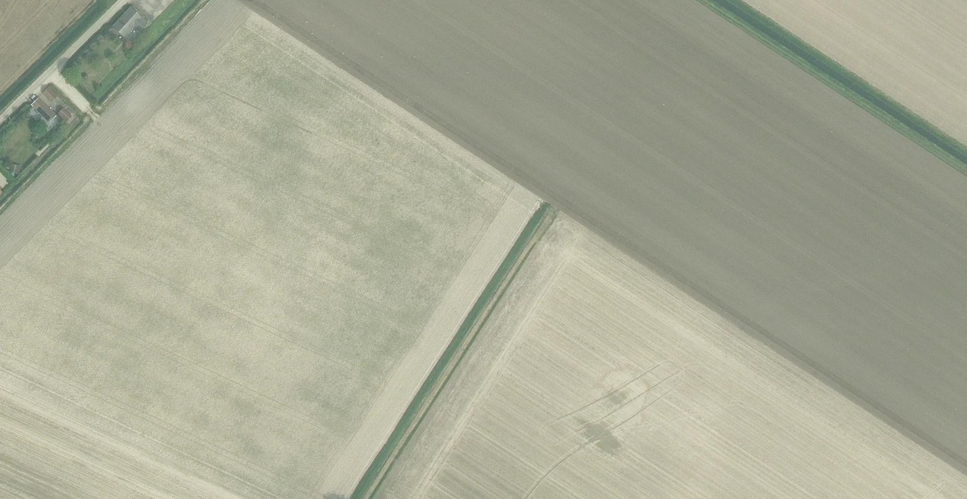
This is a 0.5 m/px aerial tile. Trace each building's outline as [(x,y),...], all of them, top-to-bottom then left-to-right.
[(113,26),(120,33),(124,37),(134,26),(140,31),(148,22),(142,17),(142,16),(131,6),(113,26)] [(63,97),(68,92),(58,82),(52,88),(63,97)] [(58,96),(56,94),(49,87),(42,93),(51,102),(58,96)] [(47,106),(45,104),(38,97),(31,105),(49,123),(56,115),(47,106)] [(73,103),(68,109),(78,117),(83,112),(73,103)] [(59,113),(67,121),(72,117),(63,108),(59,113)]
